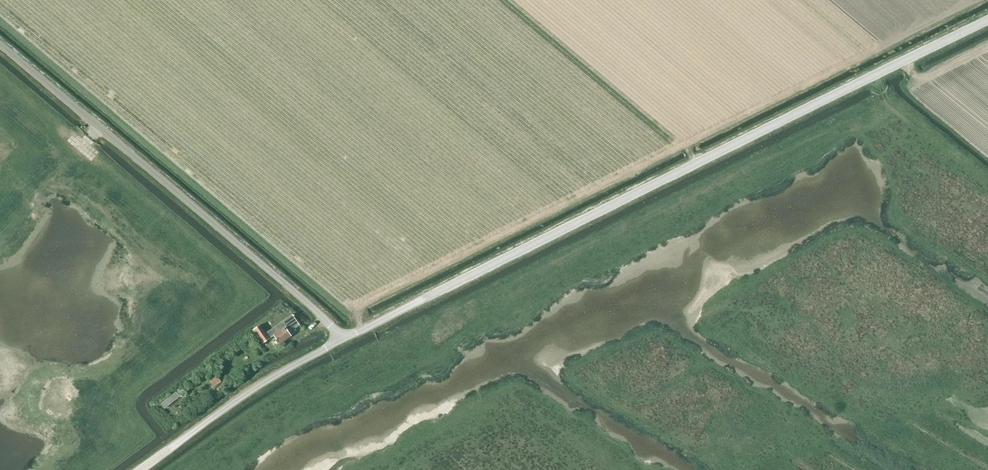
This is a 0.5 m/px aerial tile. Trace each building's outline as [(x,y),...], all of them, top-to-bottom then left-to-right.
[(263,344),(274,336),(280,344),(292,335),(290,332),(300,325),(293,314),(267,332),(261,324),(253,330),(263,344)] [(259,346),(250,352),(253,356),(262,349),(259,346)] [(213,386),(219,382),(215,376),(209,380),(213,386)] [(175,393),(162,402),(166,407),(178,398),(175,393)]
